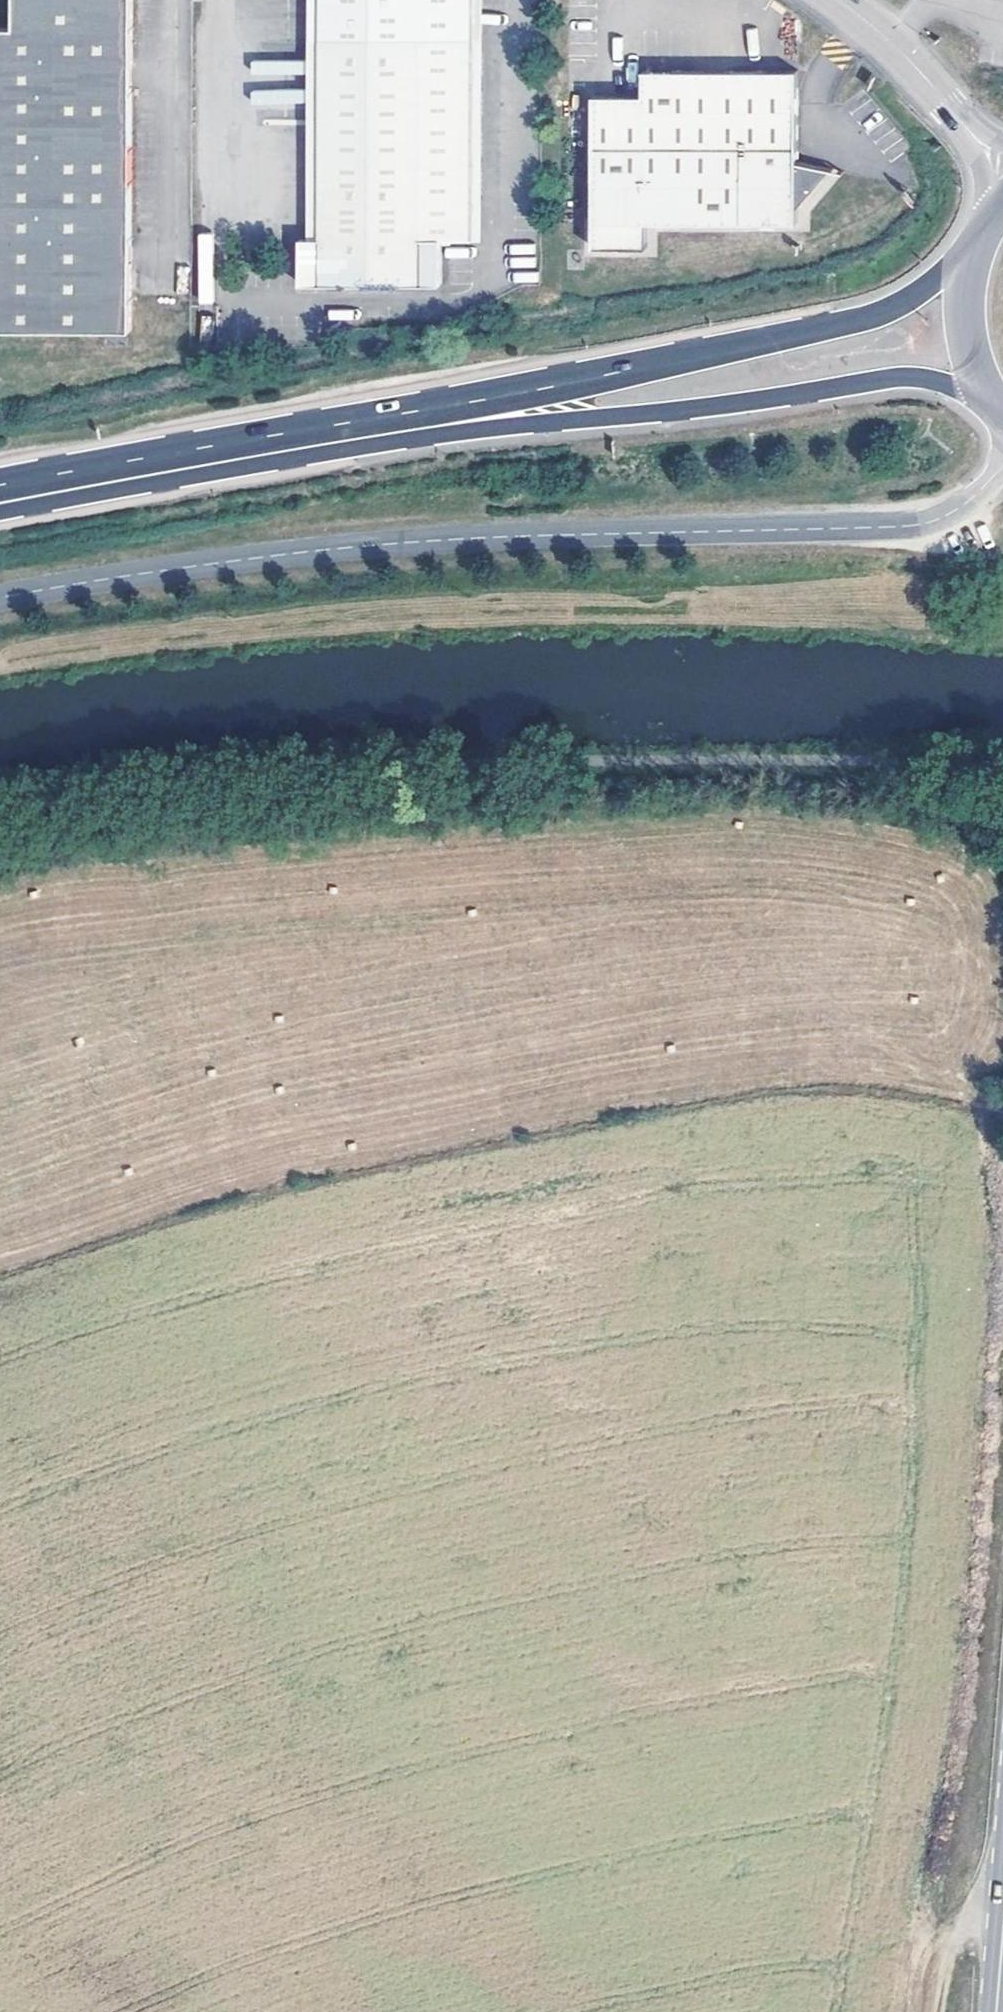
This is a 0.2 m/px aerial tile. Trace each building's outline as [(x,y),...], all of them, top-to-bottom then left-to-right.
[(130,0),(13,0),(13,31),(0,31),(0,334),(133,333),(130,0)] [(299,290),(444,288),(444,242),(476,241),(473,0),(316,0),(318,241),(299,241),(299,290)] [(476,241),(487,241),(485,0),(473,0),(476,241)] [(799,74),(645,74),(645,99),(597,99),(597,250),(650,250),(650,224),(799,225),(799,208),(832,172),(798,163),(799,74)]
